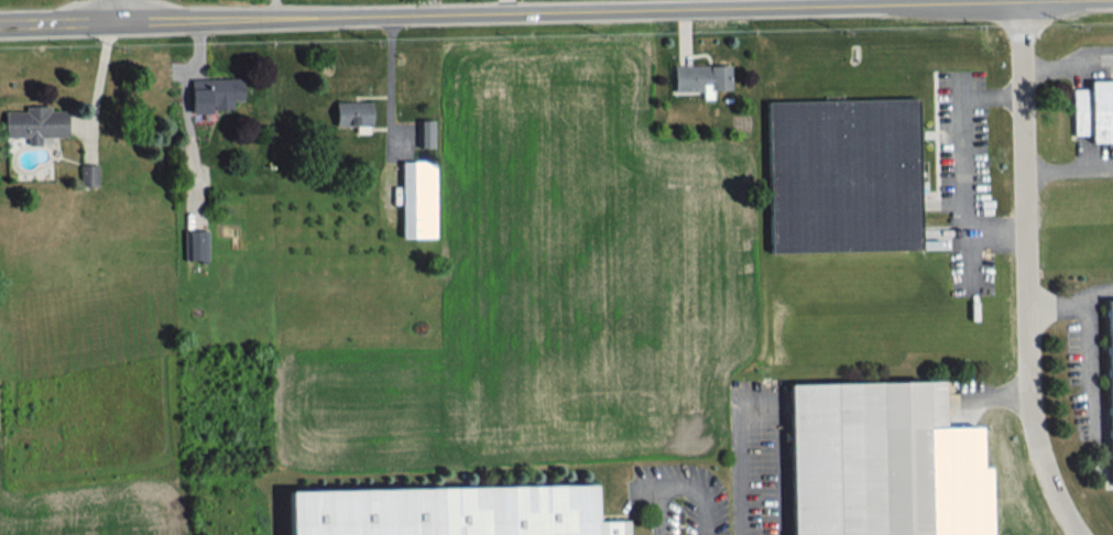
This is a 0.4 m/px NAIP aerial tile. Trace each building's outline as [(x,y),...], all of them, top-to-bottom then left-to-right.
[(730,89),(730,64),(674,65),(674,91),(703,91),(703,98),(713,98),(712,89),(730,89)] [(211,113),(210,108),(232,108),(232,100),(243,100),(243,77),(191,79),(191,113),(211,113)] [(1090,88),(1072,89),(1073,135),(1091,134),(1091,142),(1112,141),(1112,80),(1090,81),(1090,88)] [(767,101),(918,98),(921,249),(770,252),(767,101)] [(336,127),(371,126),(370,100),(335,101),(336,127)] [(67,136),(67,110),(51,111),(51,105),(25,105),(25,111),(4,111),(4,137),(27,137),(27,145),(41,144),(41,136),(67,136)] [(434,119),(420,119),(420,147),(434,147),(434,119)] [(402,237),(436,237),(435,161),(401,161),(402,237)] [(97,185),(98,164),(81,163),(80,184),(97,185)] [(208,259),(208,229),(189,230),(189,259),(208,259)] [(838,534),(883,533),(883,534),(990,534),(989,467),(980,467),(980,426),(945,427),(944,381),(789,383),(791,534),(838,534)] [(629,518),(629,534),(288,534),(287,490),(596,483),(597,518),(629,518)]
